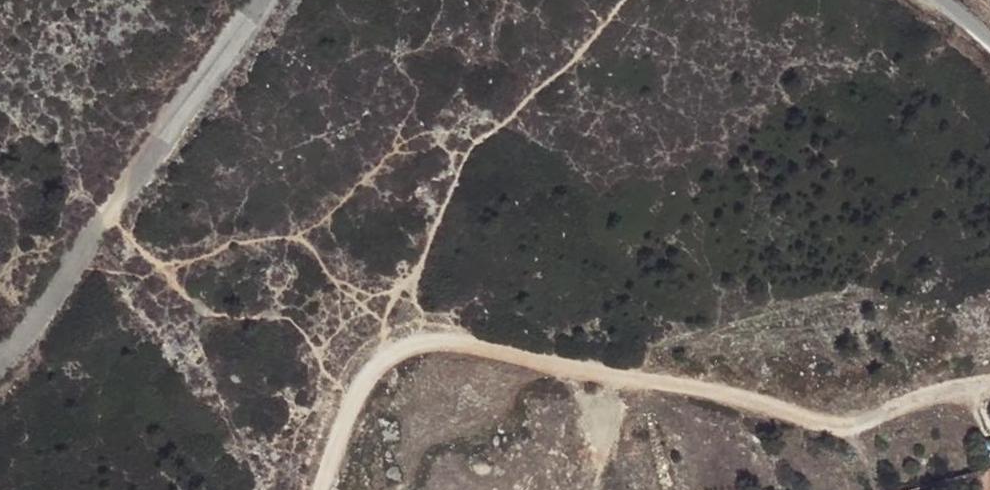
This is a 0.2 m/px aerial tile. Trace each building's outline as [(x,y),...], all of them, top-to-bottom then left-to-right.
[(975,482),(976,489),(989,489),(989,478),(975,482)]
